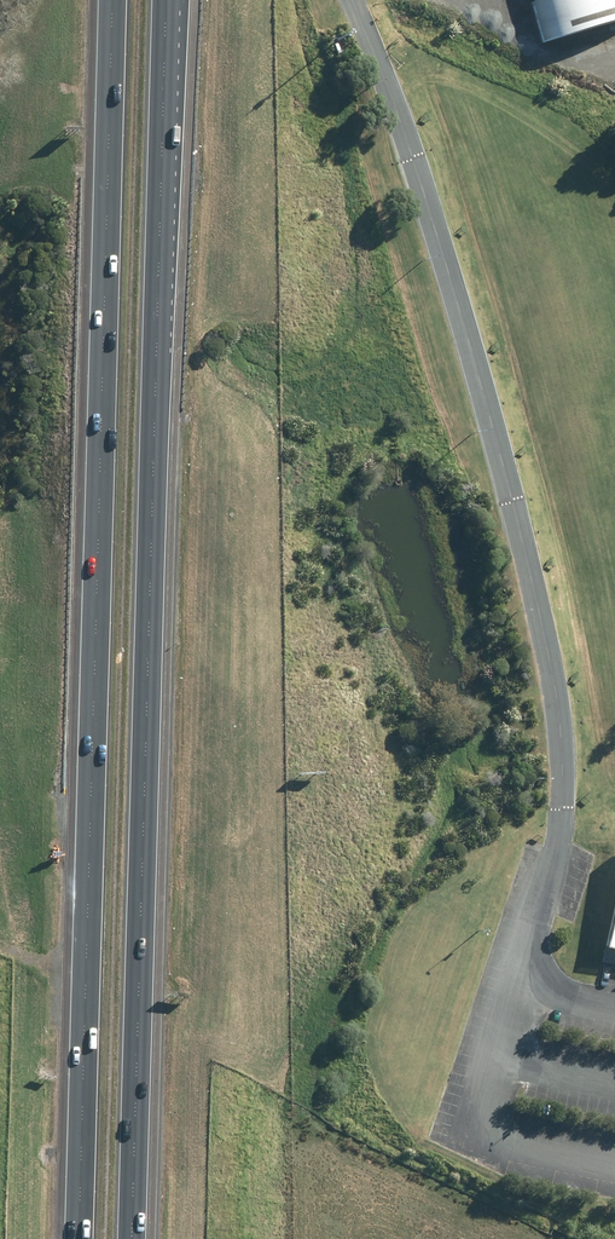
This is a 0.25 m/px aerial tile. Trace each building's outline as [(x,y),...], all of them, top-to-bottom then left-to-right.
[(534,35),(614,11),(614,0),(523,0),(534,35)]
